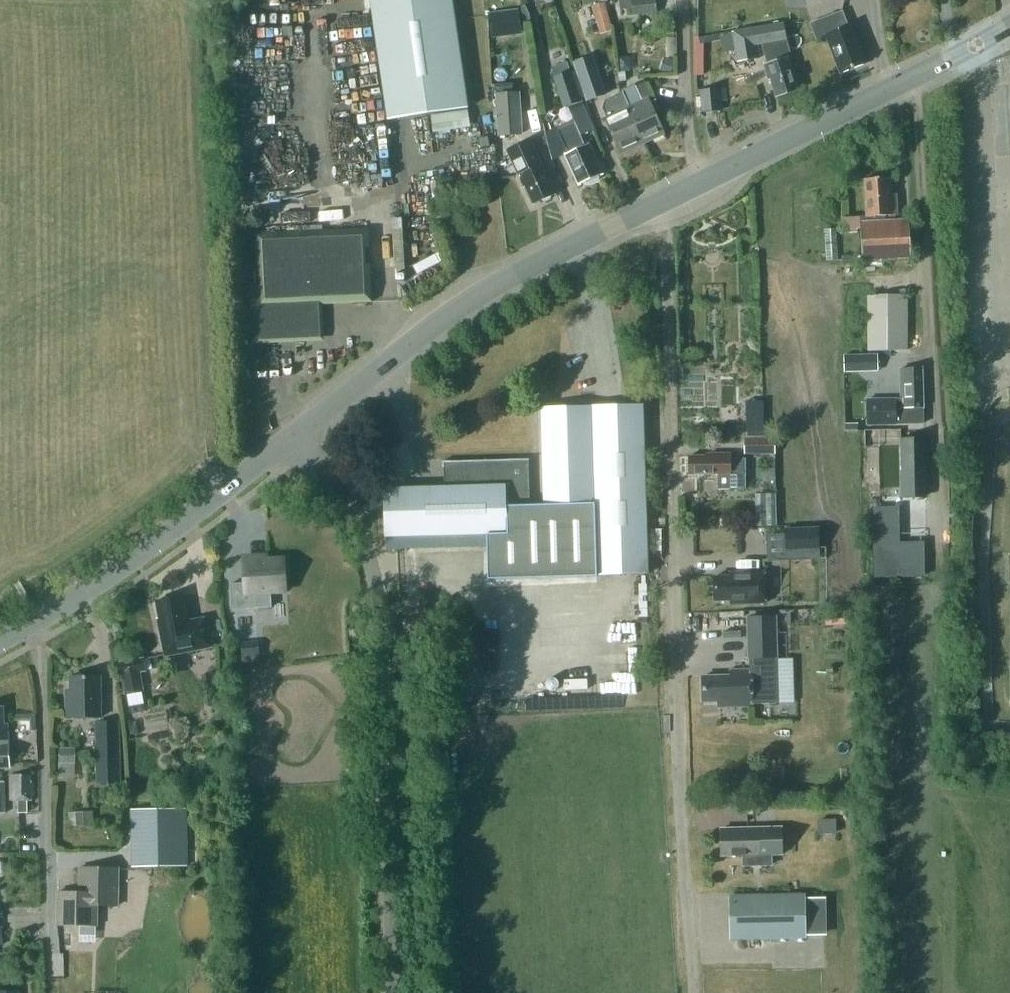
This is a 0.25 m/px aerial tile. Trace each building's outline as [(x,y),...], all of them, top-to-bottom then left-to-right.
[(452,0),(369,0),(387,121),(468,109),(452,0)] [(618,0),(619,10),(631,9),(632,15),(656,12),(655,0),(618,0)] [(604,3),(591,6),(599,35),(612,31),(604,3)] [(525,6),(521,7),(523,23),(530,22),(529,14),(525,6)] [(816,41),(824,38),(838,74),(864,64),(849,25),(848,25),(842,10),(809,23),(816,41)] [(502,11),(488,13),(491,37),(505,35),(502,11)] [(761,47),(767,65),(763,69),(765,78),(770,80),(775,97),(796,91),(786,59),(791,57),(786,40),(783,41),(780,25),(731,33),(736,64),(758,60),(756,47),(769,45),(761,47)] [(592,57),(574,63),(587,101),(605,94),(592,57)] [(663,57),(659,71),(670,74),(674,60),(663,57)] [(567,63),(551,67),(554,76),(569,72),(567,63)] [(553,77),(561,107),(577,102),(569,72),(554,76),(553,77)] [(639,102),(626,107),(624,109),(639,144),(661,134),(646,99),(648,98),(642,83),(633,87),(639,102)] [(700,91),(701,113),(720,112),(719,90),(700,91)] [(516,136),(522,136),(519,92),(496,93),(498,136),(516,136)] [(624,109),(626,107),(620,93),(611,97),(617,111),(601,119),(616,154),(639,144),(624,109)] [(578,103),(568,107),(574,121),(586,116),(588,115),(583,104),(580,106),(578,103)] [(467,110),(430,115),(433,132),(470,127),(467,110)] [(566,153),(563,154),(576,184),(598,174),(585,144),(583,145),(578,134),(591,129),(586,116),(574,121),(556,129),(566,153)] [(516,136),(498,136),(498,146),(516,145),(516,136)] [(517,170),(514,172),(521,188),(523,187),(531,204),(553,194),(540,165),(537,166),(527,144),(509,152),(517,170)] [(863,224),(857,224),(859,261),(865,261),(882,260),(908,259),(906,221),(885,223),(884,216),(894,215),(893,195),(888,196),(887,180),(861,181),(863,224)] [(260,234),(262,285),(253,286),(254,301),(255,301),(257,341),(323,338),(322,302),(374,300),(373,264),(368,264),(368,248),(372,248),(371,229),(260,234)] [(882,260),(865,261),(865,272),(873,271),(873,267),(883,267),(882,260)] [(867,309),(867,352),(905,352),(905,309),(867,309)] [(858,355),(843,356),(844,373),(859,373),(858,355)] [(898,370),(899,400),(865,401),(865,425),(920,424),(920,399),(920,370),(898,370)] [(483,580),(646,576),(642,408),(540,411),(543,508),(528,508),(528,515),(528,534),(503,534),(486,535),(486,547),(482,547),(483,580)] [(751,411),(751,426),(762,426),(762,411),(751,411)] [(744,455),(761,454),(762,481),(775,481),(774,454),(774,437),(763,437),(763,431),(744,431),(744,455)] [(901,473),(909,473),(910,487),(922,487),(922,472),(925,472),(924,441),(900,442),(901,473)] [(687,457),(687,476),(718,475),(718,490),(743,490),(743,459),(729,459),(729,453),(715,454),(715,456),(687,457)] [(486,535),(503,534),(528,534),(528,515),(528,508),(527,462),(442,464),(443,487),(384,489),(385,549),(482,547),(486,547),(486,535)] [(865,471),(865,487),(866,519),(898,519),(897,486),(897,470),(865,471)] [(754,525),(774,525),(774,494),(754,494),(754,525)] [(818,528),(784,529),(785,550),(819,549),(818,528)] [(896,534),(872,535),(873,579),(921,577),(921,545),(897,546),(896,534)] [(257,562),(257,559),(242,560),(243,585),(229,585),(230,609),(254,608),(254,594),(285,592),(283,561),(257,562)] [(730,575),(714,576),(714,600),(730,600),(730,603),(765,603),(765,571),(730,572),(730,575)] [(159,628),(158,629),(164,658),(210,648),(204,618),(186,622),(181,597),(154,603),(159,628)] [(450,612),(441,613),(441,617),(442,619),(443,622),(443,628),(443,632),(451,632),(450,612)] [(702,678),(703,704),(718,703),(718,708),(752,707),(751,704),(778,703),(775,617),(747,618),(749,672),(730,672),(730,678),(702,678)] [(240,644),(242,664),(259,662),(258,642),(240,644)] [(143,660),(118,665),(123,696),(141,693),(139,676),(145,675),(143,660)] [(99,721),(99,681),(68,682),(68,694),(64,694),(65,721),(99,721)] [(208,701),(222,700),(221,687),(208,687),(208,701)] [(94,727),(96,787),(120,786),(118,726),(94,727)] [(75,764),(75,748),(59,748),(59,764),(75,764)] [(28,783),(28,776),(8,777),(9,801),(17,801),(18,814),(25,814),(25,802),(32,802),(32,783),(28,783)] [(92,812),(74,813),(75,827),(93,826),(92,812)] [(130,812),(130,867),(183,867),(183,812),(130,812)] [(722,859),(743,858),(744,869),(772,868),(772,858),(783,858),(783,831),(722,832),(722,859)] [(117,909),(117,872),(79,872),(79,871),(78,871),(78,896),(56,896),(56,929),(96,929),(96,909),(117,909)] [(728,895),(729,940),(806,939),(805,893),(728,895)]
